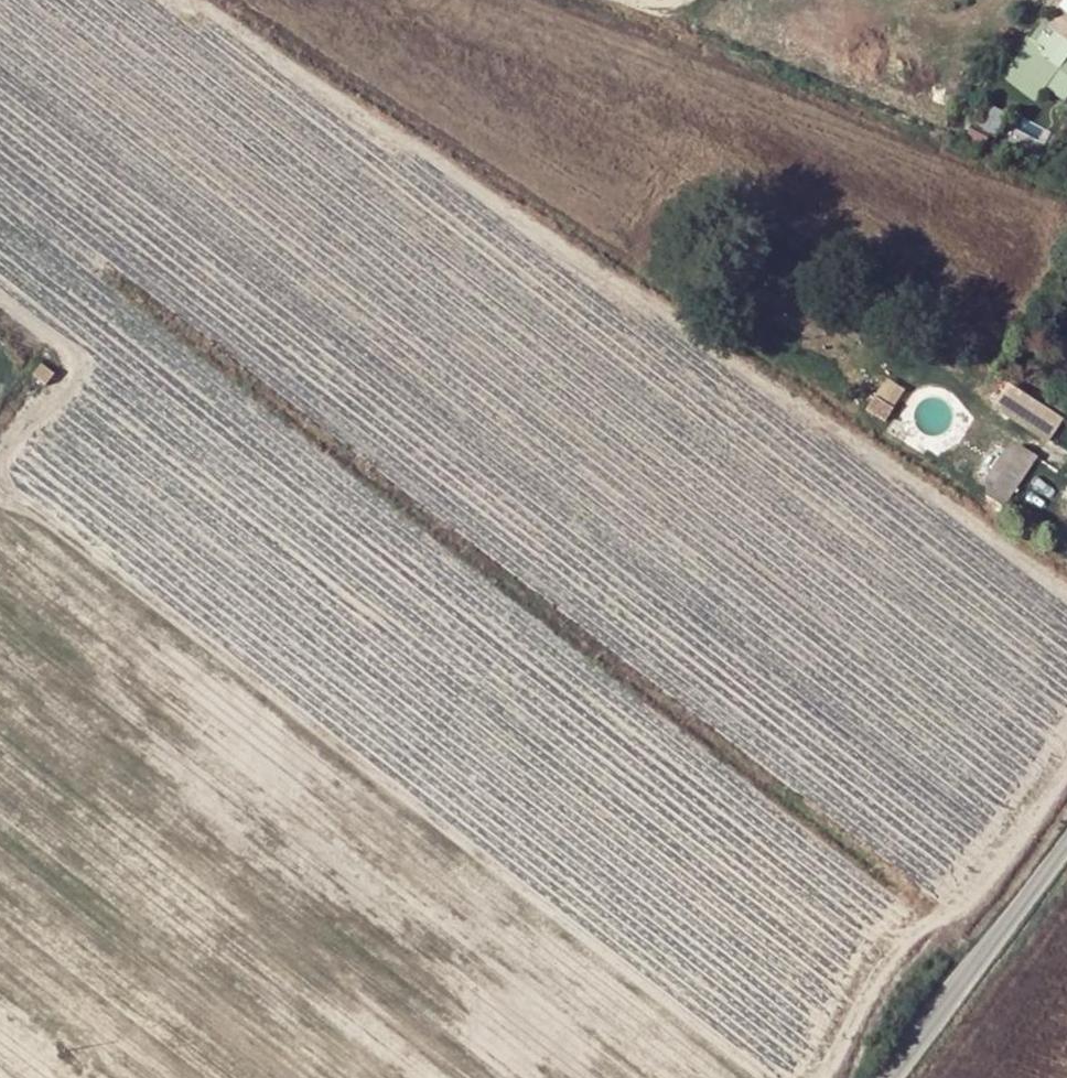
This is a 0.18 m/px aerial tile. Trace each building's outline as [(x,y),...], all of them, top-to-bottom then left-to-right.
[(1066,98),(1066,0),(1062,0),(1006,76),(1035,97),(1046,82),(1066,98)] [(1057,423),(1001,389),(987,412),(1042,447),(1057,423)] [(1014,450),(1000,453),(977,484),(979,498),(997,512),(1032,462),(1014,450)]
